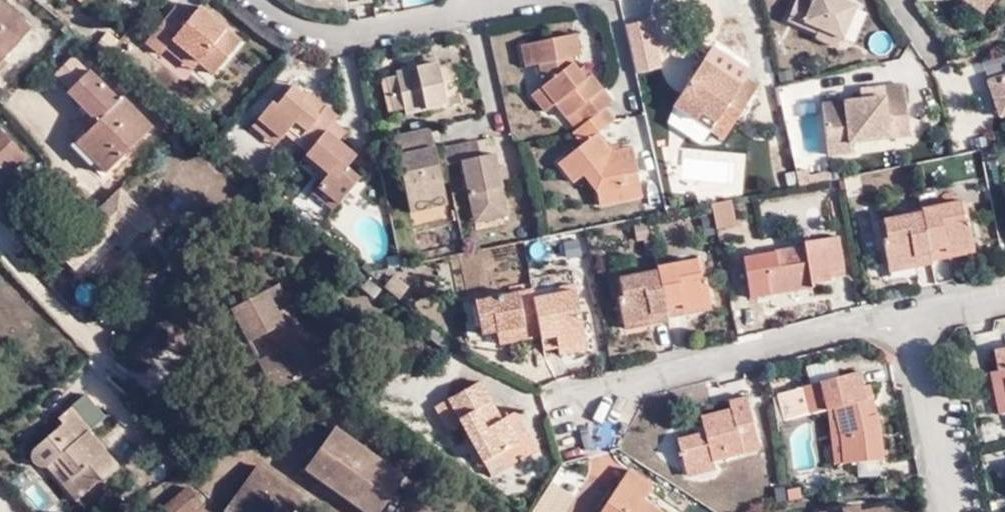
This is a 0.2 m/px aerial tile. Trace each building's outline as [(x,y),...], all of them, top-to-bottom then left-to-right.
[(31,28),(0,0),(0,62),(31,28)] [(856,0),(800,0),(792,15),(821,29),(822,30),(825,25),(845,34),(846,34),(860,2),(856,0)] [(175,34),(201,56),(215,68),(242,36),(201,1),(190,13),(176,2),(148,36),(163,49),(169,42),(175,34)] [(627,21),(632,69),(671,65),(667,34),(654,36),(653,18),(627,21)] [(840,44),(845,34),(825,25),(822,30),(821,29),(819,33),(840,44)] [(587,121),(606,107),(614,100),(593,73),(587,77),(580,69),(576,63),(574,56),(583,54),(579,32),(530,41),(534,63),(542,62),(546,82),(544,83),(569,115),(578,109),(587,121)] [(194,63),(201,56),(175,34),(169,42),(194,63)] [(530,41),(523,42),(527,64),(534,63),(530,41)] [(713,43),(704,57),(726,71),(734,58),(713,43)] [(437,53),(407,59),(408,66),(438,60),(437,53)] [(738,113),(739,113),(758,83),(745,74),(740,81),(726,71),(704,57),(674,102),(696,116),(700,118),(702,120),(716,117),(717,117),(719,117),(720,117),(738,113)] [(438,60),(408,66),(398,68),(399,73),(406,106),(406,110),(447,102),(445,93),(460,90),(454,61),(439,64),(438,60)] [(586,64),(580,69),(587,77),(593,73),(586,64)] [(80,102),(101,81),(91,70),(69,91),(80,102)] [(990,77),(999,105),(1004,103),(1004,72),(990,77)] [(395,108),(406,106),(399,73),(388,75),(395,108)] [(121,101),(101,81),(80,102),(99,121),(121,101)] [(333,196),(345,193),(359,176),(346,165),(339,159),(348,148),(339,140),(346,130),(334,120),(338,115),(325,105),(319,113),(303,99),(307,94),(293,83),(277,102),(274,98),(260,116),(283,135),(291,126),(297,119),(307,127),(302,134),(298,139),(310,149),(304,156),(316,166),(319,163),(322,159),(330,166),(327,170),(317,184),(333,196)] [(558,102),(544,83),(533,93),(547,110),(558,102)] [(889,121),(909,119),(905,83),(885,84),(885,94),(862,97),(823,101),(828,151),(851,149),(851,139),(891,135),(889,121)] [(861,87),(862,97),(885,94),(885,84),(861,87)] [(462,99),(460,90),(445,93),(447,102),(462,99)] [(309,92),(307,94),(303,99),(319,113),(325,105),(309,92)] [(153,127),(124,97),(121,101),(99,121),(86,135),(103,152),(95,159),(107,172),(153,127)] [(691,122),(696,116),(674,102),(669,108),(691,122)] [(615,120),(606,107),(587,121),(578,128),(574,131),(584,145),(606,141),(599,132),(615,120)] [(569,115),(578,128),(587,121),(578,109),(569,115)] [(731,125),(739,113),(738,113),(720,117),(719,117),(731,125)] [(260,116),(256,121),(278,141),(283,135),(260,116)] [(716,117),(702,120),(711,126),(717,117),(716,117)] [(291,126),(302,134),(307,127),(297,119),(291,126)] [(911,133),(909,119),(889,121),(891,135),(911,133)] [(432,125),(397,132),(412,207),(446,200),(432,125)] [(0,128),(0,195),(2,197),(15,185),(7,175),(27,156),(0,128)] [(103,176),(107,172),(95,159),(103,152),(86,135),(75,146),(103,176)] [(500,177),(497,164),(494,150),(479,154),(476,139),(444,145),(448,163),(463,160),(473,211),(505,205),(500,177)] [(606,141),(584,145),(579,146),(560,161),(575,181),(585,173),(599,191),(626,185),(624,173),(638,171),(634,149),(633,147),(614,150),(606,141)] [(599,191),(602,203),(643,195),(647,214),(666,210),(653,145),(634,149),(638,171),(624,173),(626,185),(599,191)] [(355,154),(348,148),(339,159),(346,165),(355,154)] [(319,163),(327,170),(330,166),(322,159),(319,163)] [(506,163),(497,164),(500,177),(508,176),(506,163)] [(809,167),(797,169),(800,183),(812,181),(811,172),(809,167)] [(831,169),(811,172),(812,181),(832,177),(831,169)] [(323,198),(333,196),(317,184),(313,189),(323,198)] [(120,206),(128,197),(121,189),(58,251),(75,268),(113,231),(129,216),(120,206)] [(334,206),(338,200),(333,196),(323,198),(334,206)] [(149,221),(128,197),(120,206),(129,216),(113,231),(125,245),(149,221)] [(970,199),(965,200),(968,217),(973,216),(970,199)] [(979,243),(973,216),(968,217),(965,200),(928,207),(926,212),(887,220),(891,239),(886,240),(892,267),(918,261),(920,267),(936,263),(936,259),(951,256),(951,249),(979,243)] [(739,229),(734,203),(714,207),(720,233),(739,229)] [(506,212),(505,205),(473,211),(474,218),(506,212)] [(882,221),(886,240),(891,239),(887,220),(882,221)] [(775,296),(816,289),(816,284),(834,281),(832,272),(848,269),(843,236),(807,242),(808,247),(777,252),(778,254),(780,267),(769,269),(775,296)] [(980,249),(979,243),(951,249),(951,256),(980,249)] [(767,256),(769,269),(780,267),(778,254),(767,256)] [(389,259),(392,271),(405,269),(402,257),(389,259)] [(706,259),(700,260),(704,278),(709,278),(706,259)] [(715,304),(709,278),(704,278),(700,260),(659,268),(660,272),(623,279),(627,299),(621,299),(626,326),(652,321),(654,326),(672,322),(671,319),(688,316),(687,309),(715,304)] [(893,273),(920,267),(918,261),(892,267),(893,273)] [(397,276),(388,288),(403,301),(412,289),(397,276)] [(623,279),(617,280),(621,299),(627,299),(623,279)] [(281,281),(267,289),(274,303),(278,311),(293,303),(281,281)] [(556,288),(557,295),(578,291),(577,285),(556,288)] [(276,388),(314,368),(305,349),(313,344),(312,342),(293,303),(278,311),(274,303),(267,289),(234,306),(251,339),(265,333),(273,329),(281,346),(273,350),(260,357),(276,388)] [(818,300),(816,289),(775,296),(776,309),(818,300)] [(588,343),(578,291),(557,295),(536,299),(534,290),(478,300),(484,333),(500,330),(501,337),(501,338),(528,333),(528,339),(543,337),(545,345),(559,342),(561,348),(588,343)] [(716,310),(715,304),(687,309),(688,316),(716,310)] [(627,331),(654,326),(652,321),(626,326),(627,331)] [(265,333),(273,350),(281,346),(273,329),(265,333)] [(485,339),(501,337),(500,330),(484,333),(485,339)] [(502,344),(528,339),(528,333),(501,338),(502,344)] [(319,338),(312,342),(313,344),(305,349),(314,368),(330,360),(319,338)] [(546,351),(561,348),(559,342),(545,345),(546,351)] [(589,349),(588,343),(561,348),(562,354),(589,349)] [(883,432),(878,415),(869,417),(865,401),(874,399),(871,385),(865,387),(861,372),(807,387),(807,388),(808,393),(826,389),(830,409),(830,410),(831,410),(837,409),(844,431),(846,463),(884,461),(883,432)] [(486,463),(520,444),(508,420),(504,423),(498,426),(495,421),(501,417),(483,384),(453,401),(486,463)] [(807,388),(781,394),(787,421),(813,414),(813,412),(808,393),(807,388)] [(813,412),(830,409),(826,389),(808,393),(813,412)] [(86,490),(98,480),(116,465),(86,431),(103,416),(85,393),(57,417),(63,424),(35,447),(34,448),(34,449),(33,450),(33,452),(32,454),(33,455),(33,458),(34,459),(35,460),(36,461),(37,462),(38,463),(40,464),(41,465),(43,464),(45,464),(47,464),(48,464),(51,462),(57,458),(85,490),(86,490)] [(714,456),(714,461),(762,449),(749,398),(731,403),(733,410),(703,418),(707,434),(680,441),(685,463),(714,456)] [(869,417),(878,415),(874,399),(865,401),(869,417)] [(837,463),(846,463),(844,431),(837,409),(831,410),(837,463)] [(520,414),(508,420),(520,444),(533,438),(520,414)] [(504,423),(501,417),(495,421),(498,426),(504,423)] [(366,511),(371,511),(398,472),(329,422),(300,466),(366,511)] [(716,467),(714,461),(714,456),(685,463),(687,474),(716,467)] [(77,497),(86,490),(85,490),(57,458),(51,462),(48,464),(77,498),(77,497)] [(224,511),(285,511),(297,495),(250,462),(219,508),(224,511)] [(650,501),(658,487),(634,471),(609,511),(665,511),(650,501)] [(106,491),(98,480),(86,490),(77,497),(86,507),(106,491)] [(158,511),(159,511),(186,511),(201,497),(186,484),(158,511)] [(803,488),(789,491),(791,502),(805,498),(803,488)]
